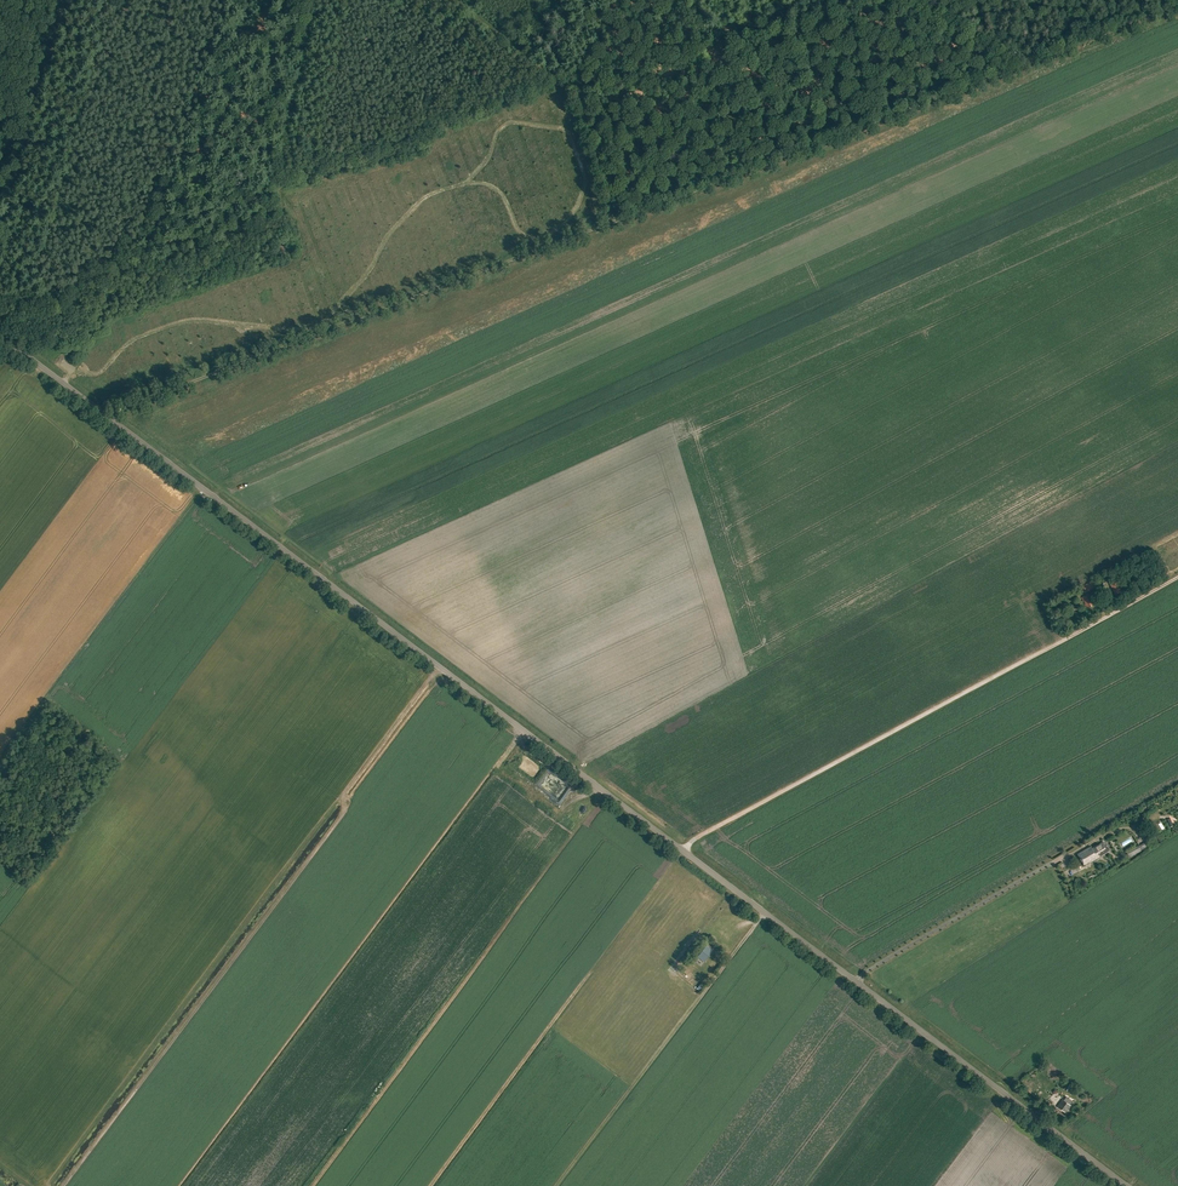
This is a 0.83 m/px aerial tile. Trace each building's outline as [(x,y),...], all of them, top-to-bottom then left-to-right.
[(1082,586),(1085,593),(1097,587),(1094,580),(1082,586)] [(1122,592),(1117,582),(1111,585),(1116,595),(1122,592)] [(1083,602),(1084,601),(1085,604),(1084,604),(1087,609),(1095,605),(1090,594),(1081,598),(1083,602)] [(1123,842),(1125,845),(1134,840),(1132,836),(1123,842)] [(1078,854),(1084,864),(1090,861),(1089,860),(1095,856),(1096,858),(1105,853),(1102,850),(1107,847),(1103,842),(1101,843),(1092,849),(1091,846),(1078,854)] [(1126,853),(1129,858),(1150,847),(1147,842),(1126,853)] [(703,961),(712,950),(706,946),(698,957),(703,961)] [(1066,1096),(1064,1100),(1062,1099),(1057,1106),(1066,1113),(1072,1106),(1070,1105),(1073,1101),(1066,1096)]
